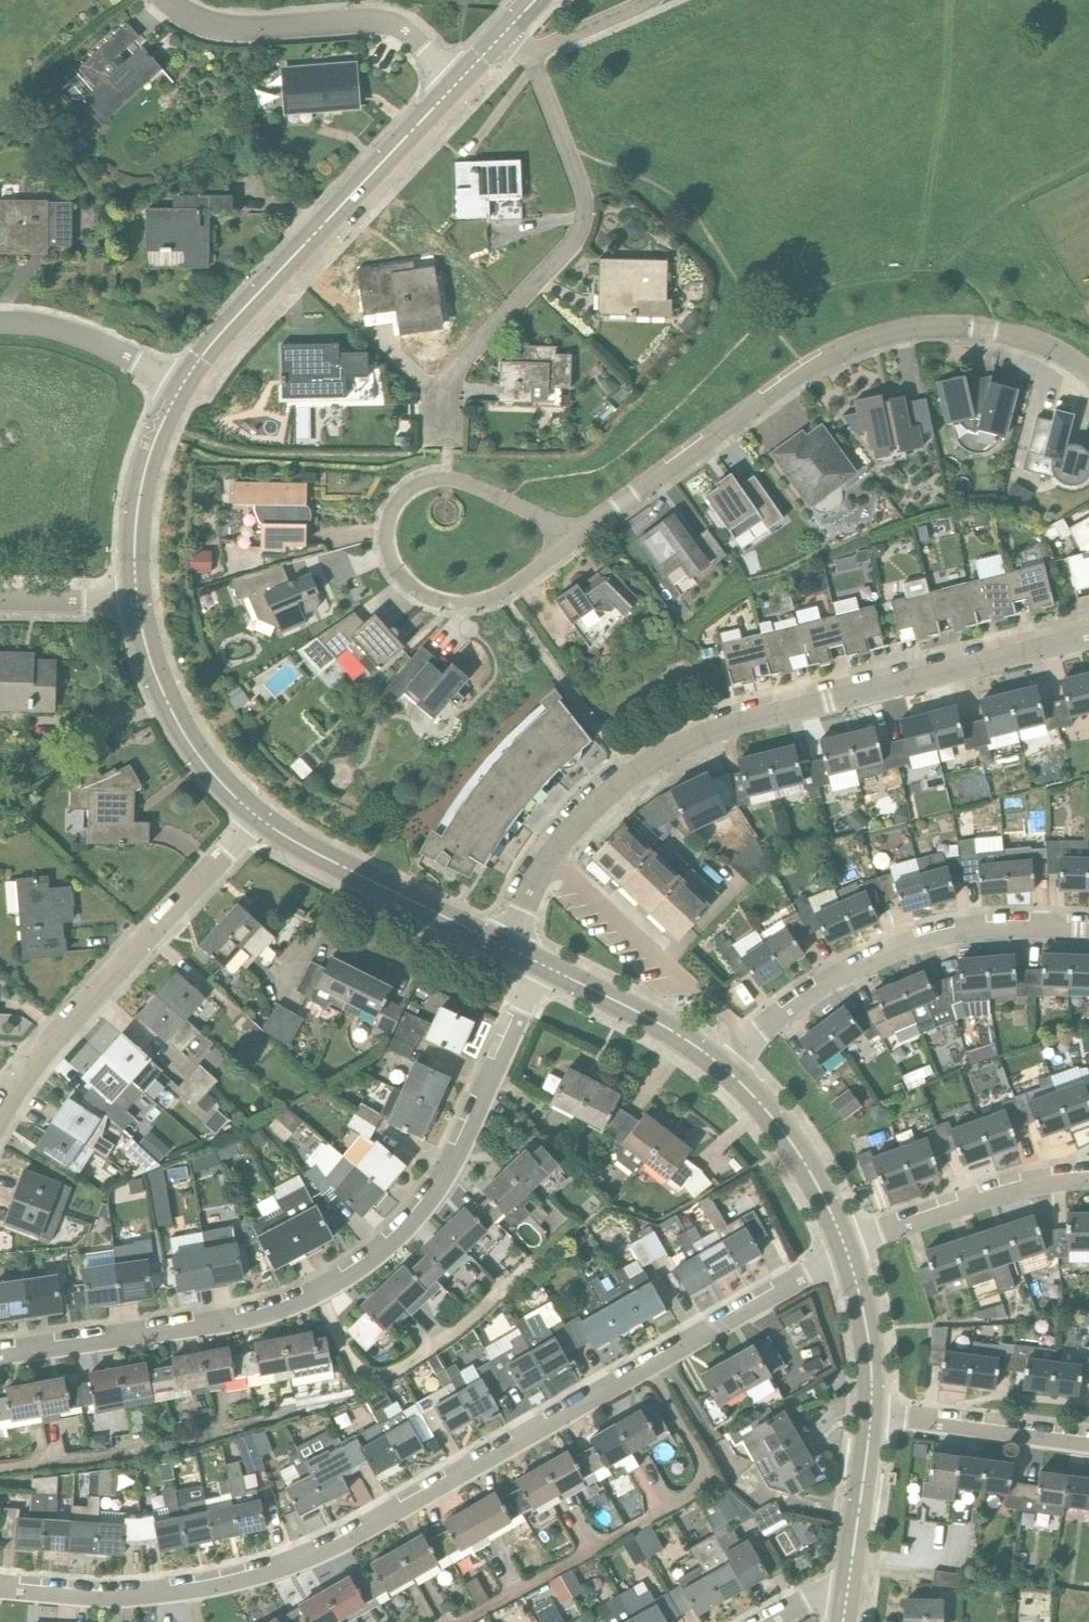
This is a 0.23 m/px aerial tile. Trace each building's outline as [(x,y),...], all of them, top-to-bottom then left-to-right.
[(102,118),(160,66),(143,47),(118,69),(100,49),(78,68),(97,88),(84,99),(102,118)] [(284,70),(285,92),(287,112),(359,107),(357,86),(356,64),(284,70)] [(80,137),(73,145),(81,151),(87,144),(80,137)] [(456,163),(458,219),(489,217),(489,222),(523,221),(521,160),(456,163)] [(233,211),(233,196),(184,195),(184,210),(147,210),(147,267),(208,267),(208,211),(233,211)] [(72,246),(71,203),(47,203),(47,202),(0,203),(0,254),(48,254),(48,246),(72,246)] [(668,260),(629,259),(600,259),(599,315),(667,316),(668,260)] [(444,324),(435,266),(392,273),(391,265),(357,270),(364,315),(396,311),(399,331),(444,324)] [(694,308),(678,326),(685,333),(702,315),(694,308)] [(314,344),(314,349),(304,349),(304,344),(282,345),(282,376),(281,376),(281,384),(282,384),(283,399),(345,398),(345,401),(374,400),(373,375),(369,375),(368,352),(340,353),(339,344),(314,344)] [(500,362),(499,402),(523,403),(523,402),(541,403),(541,408),(561,409),(562,389),(571,390),(572,356),(557,355),(558,347),(518,346),(518,362),(500,362)] [(1005,437),(1017,389),(990,381),(988,386),(979,383),(968,386),(966,375),(937,382),(947,424),(958,422),(961,435),(963,439),(964,441),(966,443),(970,446),(972,447),(974,447),(979,448),(981,447),(984,447),(987,445),(990,444),(991,442),(994,438),(996,435),(1005,437)] [(622,387),(613,395),(620,402),(628,393),(622,387)] [(934,436),(926,398),(905,403),(903,396),(883,399),(882,394),(856,400),(858,413),(843,416),(856,434),(858,433),(857,433),(868,430),(871,450),(898,444),(900,452),(922,448),(920,439),(934,436)] [(1084,439),(1069,435),(1075,414),(1055,409),(1052,421),(1037,417),(1028,451),(1043,455),(1042,457),(1052,459),(1051,463),(1051,466),(1052,470),(1053,474),(1056,478),(1058,480),(1059,481),(1063,483),(1065,484),(1070,485),(1074,485),(1077,485),(1081,483),(1084,481),(1087,479),(1088,476),(1088,453),(1088,452),(1086,449),(1083,447),(1084,439)] [(830,492),(856,473),(822,426),(806,437),(802,432),(772,454),(807,502),(827,487),(830,492)] [(784,518),(754,476),(740,485),(731,473),(716,484),(718,487),(705,496),(715,511),(711,513),(721,527),(725,525),(743,550),(772,533),(769,529),(784,518)] [(1034,493),(1015,482),(1006,498),(1025,509),(1034,493)] [(306,504),(306,485),(235,483),(234,503),(255,504),(255,506),(255,509),(256,512),(259,520),(261,523),(263,525),(263,550),(285,550),(285,545),(305,545),(305,525),(302,525),(302,504),(306,504)] [(989,526),(988,511),(973,512),(975,527),(989,526)] [(1014,527),(1008,513),(995,518),(1000,533),(1014,527)] [(708,565),(691,541),(672,515),(639,539),(681,597),(698,584),(693,576),(708,565)] [(1069,528),(1071,534),(1079,548),(1080,553),(1067,557),(1075,591),(1088,587),(1088,517),(1069,528)] [(692,535),(707,560),(728,548),(713,523),(692,535)] [(1059,535),(1053,524),(1041,531),(1048,542),(1059,535)] [(927,526),(917,528),(920,543),(930,541),(927,526)] [(882,556),(887,550),(885,542),(871,545),(873,557),(882,556)] [(869,560),(867,550),(856,552),(858,562),(869,560)] [(212,552),(191,551),(190,573),(211,574),(212,552)] [(1016,614),(1054,605),(1044,564),(1005,573),(1012,602),(1013,602),(1016,613),(1016,614)] [(304,615),(308,613),(318,609),(321,601),(317,594),(319,593),(311,574),(277,588),(276,585),(271,568),(232,579),(238,600),(248,596),(258,619),(275,627),(279,625),(282,633),(307,622),(304,615)] [(600,621),(590,611),(595,608),(593,605),(599,600),(609,601),(624,615),(640,599),(629,588),(615,574),(611,578),(602,577),(598,573),(579,586),(577,584),(555,600),(572,624),(580,635),(600,621)] [(1016,614),(1016,613),(1013,602),(1012,602),(1005,573),(967,582),(975,611),(976,613),(978,624),(1016,614)] [(808,578),(812,592),(826,588),(821,574),(808,578)] [(978,624),(976,613),(975,611),(967,582),(929,592),(935,613),(937,621),(937,620),(940,633),(978,624)] [(937,621),(935,613),(929,592),(891,601),(901,643),(940,633),(937,620),(937,621)] [(885,647),(876,613),(874,606),(836,615),(843,644),(842,644),(845,656),(885,647)] [(365,623),(355,613),(355,612),(317,638),(336,659),(349,648),(373,675),(405,647),(397,638),(398,636),(399,635),(399,633),(398,632),(398,630),(397,629),(394,628),(392,628),(390,628),(389,629),(375,614),(365,623)] [(807,666),(845,656),(842,644),(843,644),(836,615),(798,624),(805,653),(804,653),(807,666)] [(770,675),(807,666),(804,653),(805,653),(798,624),(760,634),(767,663),(766,663),(770,675)] [(732,685),(770,675),(766,663),(767,663),(760,634),(721,643),(732,685)] [(457,707),(465,697),(457,691),(469,677),(452,662),(448,668),(422,646),(387,687),(400,698),(404,693),(433,718),(449,700),(457,707)] [(719,656),(718,646),(701,649),(702,658),(719,656)] [(53,664),(32,663),(32,657),(0,656),(0,707),(34,708),(34,699),(53,699),(53,664)] [(670,672),(672,678),(685,673),(683,667),(670,672)] [(1088,711),(1088,674),(1061,681),(1066,699),(1053,702),(1059,727),(1072,724),(1069,716),(1088,711)] [(251,701),(241,685),(225,695),(234,712),(235,711),(251,701)] [(1053,702),(1040,705),(1036,687),(1009,694),(1020,739),(1047,732),(1047,731),(1048,730),(1053,750),(1065,747),(1063,740),(1061,740),(1058,728),(1059,727),(1053,702)] [(571,759),(592,740),(555,693),(530,714),(508,735),(487,758),(468,783),(450,808),(433,834),(424,851),(437,857),(435,860),(446,869),(448,863),(469,872),(476,860),(485,865),(500,841),(516,819),(533,798),(551,777),(571,759)] [(1019,739),(1020,739),(1009,694),(981,700),(985,718),(973,722),(983,762),(992,760),(988,745),(991,744),(989,735),(1017,729),(1019,739)] [(973,722),(960,725),(956,707),(928,713),(936,748),(963,742),(965,750),(978,747),(982,762),(983,762),(973,722)] [(909,755),(936,748),(928,713),(900,720),(905,738),(892,741),(898,767),(911,764),(909,755)] [(892,741),(879,744),(875,726),(847,733),(858,777),(898,767),(892,741)] [(858,777),(847,733),(819,740),(824,758),(811,761),(818,787),(831,784),(828,774),(855,768),(858,777)] [(811,761),(799,764),(794,746),(767,753),(775,787),(802,781),(804,790),(807,789),(810,800),(820,797),(818,787),(811,761)] [(734,797),(775,787),(767,753),(739,760),(742,772),(729,774),(729,775),(731,780),(734,797)] [(81,782),(71,788),(71,809),(88,809),(88,844),(124,845),(124,843),(150,844),(150,822),(135,822),(135,791),(143,787),(130,764),(117,771),(115,768),(102,776),(99,772),(81,782)] [(731,780),(729,775),(712,779),(708,772),(671,789),(671,790),(657,797),(671,822),(684,816),(691,831),(725,815),(737,810),(737,808),(736,807),(731,780)] [(647,804),(658,828),(662,836),(674,831),(670,823),(671,822),(657,797),(647,804)] [(654,832),(658,828),(647,804),(634,814),(624,825),(624,824),(592,857),(621,885),(653,851),(649,848),(659,837),(654,832)] [(910,819),(907,806),(897,808),(893,814),(895,823),(910,819)] [(868,822),(857,811),(846,821),(857,833),(868,822)] [(1008,892),(1004,851),(977,853),(975,839),(961,841),(965,881),(979,879),(981,894),(1008,892)] [(1001,839),(979,840),(980,850),(1001,849),(1001,839)] [(751,885),(771,864),(756,840),(729,864),(751,885)] [(951,882),(965,881),(961,841),(959,841),(961,855),(944,857),(942,852),(917,858),(929,904),(955,897),(951,882)] [(1047,874),(1061,873),(1060,888),(1088,889),(1088,859),(1062,858),(1062,841),(1046,841),(1046,848),(1047,874)] [(1034,874),(1047,874),(1046,848),(1030,849),(1030,847),(1005,849),(1005,851),(1004,851),(1008,892),(1035,889),(1034,874)] [(676,853),(666,864),(653,851),(621,885),(650,912),(692,867),(691,867),(682,877),(679,874),(688,864),(676,853)] [(903,911),(929,904),(917,858),(916,859),(921,875),(895,883),(892,872),(877,878),(885,901),(899,897),(903,911)] [(650,912),(679,939),(710,906),(710,905),(720,894),(692,867),(650,912)] [(73,920),(70,888),(48,890),(47,878),(18,880),(25,957),(64,954),(62,921),(73,920)] [(872,906),(885,901),(877,878),(862,883),(865,892),(840,903),(853,931),(878,920),(872,906)] [(828,942),(853,931),(840,903),(815,914),(811,905),(797,912),(809,935),(822,928),(828,942)] [(264,927),(265,927),(239,904),(220,925),(250,952),(256,958),(275,937),(264,927)] [(796,941),(809,935),(797,912),(782,920),(759,935),(782,969),(805,953),(796,941)] [(231,973),(250,952),(220,925),(201,946),(231,973)] [(759,984),(782,969),(759,935),(756,930),(733,945),(729,939),(726,940),(721,933),(713,938),(740,979),(751,971),(759,984)] [(1069,985),(1071,955),(1044,954),(1043,971),(1029,971),(1029,996),(1040,995),(1041,995),(1068,996),(1069,985)] [(1029,971),(1015,970),(1014,955),(987,958),(990,999),(1016,996),(1017,1005),(1028,1004),(1028,996),(1029,996),(1029,971)] [(1071,955),(1069,985),(1088,985),(1088,956),(1071,955)] [(344,1009),(362,972),(332,957),(327,969),(311,961),(296,990),(312,998),(311,1001),(327,1009),(331,1002),(344,1009)] [(990,999),(987,958),(959,960),(961,974),(945,979),(953,1004),(962,1001),(962,1002),(990,999)] [(945,979),(930,983),(924,970),(899,981),(915,1018),(917,1023),(922,1033),(936,1027),(926,1001),(934,998),(935,998),(940,1008),(953,1004),(945,979)] [(384,1001),(391,986),(362,972),(344,1009),(359,1016),(363,1008),(376,1015),(372,1025),(391,1035),(403,1010),(384,1001)] [(158,994),(186,1019),(205,998),(177,973),(158,994)] [(866,1012),(880,1035),(882,1039),(894,1034),(893,1032),(917,1023),(915,1018),(899,981),(875,991),(880,1005),(866,1012)] [(200,1032),(186,1019),(158,994),(140,1015),(181,1053),(200,1032)] [(411,1001),(406,1010),(416,1015),(420,1005),(411,1001)] [(289,1045),(304,1019),(277,1004),(263,1031),(289,1045)] [(270,1008),(260,1007),(260,1016),(269,1017),(270,1008)] [(866,1012),(853,1018),(844,1007),(823,1024),(840,1048),(862,1032),(867,1040),(880,1035),(866,1012)] [(428,1038),(460,1052),(473,1022),(441,1008),(434,1024),(403,1010),(391,1035),(392,1035),(415,1046),(420,1034),(428,1038)] [(251,1042),(263,1031),(245,1013),(233,1025),(251,1042)] [(819,1063),(840,1048),(823,1024),(801,1040),(810,1052),(799,1060),(815,1080),(826,1072),(819,1063)] [(163,1071),(150,1059),(122,1034),(104,1055),(144,1092),(163,1071)] [(409,1059),(415,1046),(392,1035),(386,1049),(409,1059)] [(882,1042),(878,1037),(873,1042),(878,1047),(883,1043),(882,1042)] [(998,1055),(993,1042),(966,1051),(970,1064),(998,1055)] [(115,1123),(144,1092),(104,1055),(85,1076),(94,1085),(84,1096),(85,1097),(101,1112),(102,1111),(104,1113),(115,1123)] [(436,1106),(449,1077),(417,1062),(404,1091),(436,1106)] [(189,1075),(208,1092),(218,1081),(199,1064),(189,1075)] [(934,1074),(930,1064),(917,1069),(921,1079),(934,1074)] [(575,1119),(594,1082),(568,1069),(549,1105),(575,1119)] [(1081,1075),(1083,1082),(1056,1092),(1068,1126),(1088,1118),(1088,1074),(1081,1075)] [(197,1104),(208,1092),(189,1075),(178,1087),(197,1104)] [(1038,1080),(1040,1088),(1053,1083),(1051,1076),(1038,1080)] [(616,1105),(620,1095),(594,1082),(575,1119),(602,1131),(612,1141),(629,1114),(616,1105)] [(1042,1135),(1068,1126),(1056,1092),(1053,1083),(1040,1088),(1014,1097),(1024,1125),(1037,1121),(1042,1135)] [(404,1091),(404,1092),(393,1087),(381,1114),(362,1103),(355,1114),(376,1127),(382,1118),(422,1136),(436,1106),(404,1091)] [(843,1118),(844,1117),(861,1105),(850,1091),(833,1104),(843,1118)] [(215,1098),(208,1092),(197,1104),(204,1110),(215,1098)] [(85,1097),(85,1098),(79,1105),(69,1099),(52,1123),(95,1150),(106,1158),(115,1145),(93,1130),(104,1113),(102,1111),(101,1112),(85,1097)] [(876,1103),(872,1097),(863,1102),(867,1109),(876,1103)] [(1012,1130),(1024,1125),(1014,1097),(1002,1102),(1005,1111),(978,1120),(990,1154),(1017,1144),(1012,1130)] [(269,1126),(284,1143),(301,1124),(283,1110),(269,1126)] [(643,1165),(668,1132),(645,1113),(639,1122),(629,1114),(612,1141),(621,1148),(617,1153),(617,1160),(636,1175),(643,1165)] [(353,1118),(348,1126),(361,1134),(370,1138),(376,1127),(355,1114),(353,1118)] [(964,1163),(990,1154),(978,1120),(952,1129),(949,1121),(936,1126),(946,1153),(958,1149),(964,1163)] [(79,1173),(95,1150),(52,1123),(38,1146),(79,1173)] [(933,1158),(946,1153),(936,1126),(924,1131),(927,1137),(899,1148),(912,1182),(938,1173),(933,1158)] [(262,1128),(249,1137),(255,1148),(269,1140),(262,1128)] [(703,1171),(685,1158),(691,1150),(668,1132),(643,1165),(667,1182),(678,1192),(703,1171)] [(242,1137),(215,1146),(220,1161),(247,1152),(242,1137)] [(162,1166),(160,1164),(151,1156),(132,1139),(124,1149),(141,1165),(132,1175),(135,1176),(162,1166)] [(377,1144),(373,1141),(355,1164),(359,1167),(384,1189),(405,1164),(378,1142),(377,1144)] [(355,1164),(344,1155),(343,1156),(328,1144),(313,1162),(316,1164),(305,1173),(321,1193),(322,1192),(330,1203),(338,1194),(363,1214),(384,1189),(359,1167),(355,1164)] [(170,1153),(161,1145),(151,1156),(160,1164),(170,1153)] [(506,1169),(528,1192),(559,1163),(545,1148),(535,1157),(527,1149),(506,1169)] [(885,1191),(912,1182),(899,1148),(873,1157),(870,1151),(858,1155),(867,1181),(879,1177),(885,1191)] [(188,1159),(193,1173),(205,1169),(200,1155),(188,1159)] [(164,1167),(148,1173),(154,1206),(170,1203),(164,1167)] [(15,1198),(54,1212),(63,1183),(26,1169),(15,1198)] [(497,1221),(528,1192),(506,1169),(484,1190),(491,1197),(483,1205),(497,1221)] [(593,1172),(587,1179),(598,1187),(603,1180),(593,1172)] [(142,1178),(129,1181),(132,1194),(144,1192),(142,1178)] [(333,1237),(317,1207),(306,1185),(277,1201),(304,1253),(333,1237)] [(61,1215),(54,1212),(15,1198),(6,1222),(52,1240),(61,1215)] [(276,1267),(304,1253),(277,1201),(276,1201),(282,1211),(253,1227),(258,1237),(259,1236),(276,1267)] [(108,1204),(102,1203),(97,1216),(109,1218),(108,1204)] [(466,1250),(497,1221),(483,1205),(473,1214),(466,1207),(445,1227),(466,1250)] [(709,1216),(739,1266),(760,1253),(754,1242),(767,1235),(754,1210),(727,1225),(719,1211),(709,1216)] [(1088,1247),(1088,1213),(1069,1213),(1069,1230),(1054,1230),(1054,1256),(1057,1256),(1057,1258),(1068,1258),(1068,1247),(1088,1247)] [(715,1279),(739,1266),(709,1216),(708,1217),(716,1232),(702,1239),(695,1226),(686,1231),(715,1279)] [(1054,1230),(1038,1230),(1034,1216),(1007,1224),(1018,1257),(1044,1248),(1047,1256),(1054,1256),(1054,1230)] [(680,1221),(684,1229),(692,1225),(687,1217),(680,1221)] [(244,1277),(238,1244),(234,1224),(201,1230),(205,1250),(210,1283),(244,1277)] [(667,1254),(654,1231),(650,1224),(638,1230),(642,1237),(655,1260),(667,1254)] [(1006,1261),(1018,1257),(1007,1224),(980,1233),(999,1293),(1015,1288),(1006,1261)] [(436,1278),(466,1250),(445,1227),(423,1248),(429,1254),(421,1262),(436,1278)] [(578,1230),(567,1240),(576,1249),(586,1239),(578,1230)] [(690,1294),(715,1279),(686,1231),(677,1236),(684,1249),(682,1250),(687,1260),(675,1267),(690,1294)] [(999,1293),(980,1233),(953,1242),(968,1287),(994,1278),(999,1293)] [(642,1268),(655,1260),(642,1237),(629,1245),(642,1268)] [(154,1295),(149,1262),(154,1261),(151,1239),(134,1241),(134,1243),(114,1246),(122,1299),(154,1295)] [(936,1284),(964,1275),(953,1242),(926,1251),(930,1266),(918,1270),(927,1297),(939,1292),(936,1284)] [(89,1304),(122,1299),(114,1246),(113,1247),(117,1267),(84,1272),(89,1304)] [(180,1289),(210,1283),(205,1250),(174,1256),(180,1289)] [(555,1258),(561,1271),(571,1266),(565,1254),(555,1258)] [(405,1306),(436,1278),(421,1262),(411,1271),(405,1265),(384,1285),(405,1306)] [(629,1279),(629,1278),(623,1267),(614,1272),(629,1297),(643,1321),(666,1308),(651,1282),(644,1270),(629,1279)] [(643,1321),(629,1297),(614,1272),(614,1273),(621,1285),(607,1293),(597,1277),(590,1281),(593,1286),(620,1334),(643,1321)] [(29,1315),(62,1310),(58,1276),(25,1280),(29,1315)] [(29,1315),(25,1280),(0,1284),(0,1319),(29,1315)] [(620,1334),(593,1286),(590,1281),(588,1283),(590,1287),(577,1294),(590,1317),(582,1321),(579,1316),(565,1324),(578,1348),(591,1340),(595,1348),(620,1334)] [(363,1346),(405,1306),(384,1285),(362,1306),(368,1312),(348,1330),(363,1346)] [(998,1318),(1007,1317),(1002,1303),(994,1306),(998,1318)] [(805,1317),(800,1308),(781,1318),(786,1327),(805,1317)] [(578,1348),(565,1324),(562,1320),(535,1336),(524,1317),(515,1322),(527,1341),(547,1376),(570,1363),(565,1355),(578,1348)] [(522,1390),(547,1376),(527,1341),(515,1322),(521,1334),(510,1341),(513,1347),(491,1360),(506,1389),(518,1382),(522,1390)] [(327,1337),(314,1339),(313,1332),(283,1337),(291,1377),(333,1369),(327,1337)] [(276,1379),(291,1377),(283,1337),(255,1343),(256,1350),(243,1352),(247,1374),(274,1369),(276,1379)] [(971,1354),(945,1351),(946,1340),(931,1338),(928,1364),(942,1366),(940,1381),(968,1384),(973,1345),(972,1345),(971,1354)] [(1012,1370),(1015,1344),(1015,1345),(1001,1343),(1000,1348),(973,1345),(968,1384),(996,1388),(999,1368),(1012,1370)] [(1051,1391),(1056,1349),(1015,1344),(1012,1370),(1025,1372),(1023,1387),(1051,1391)] [(783,1399),(770,1375),(753,1346),(728,1360),(745,1388),(745,1389),(759,1413),(770,1407),(783,1399)] [(243,1352),(232,1354),(230,1347),(201,1353),(208,1391),(227,1387),(225,1378),(247,1374),(243,1352)] [(1055,1361),(1057,1349),(1056,1349),(1051,1391),(1079,1395),(1082,1370),(1088,1371),(1088,1358),(1082,1357),(1082,1365),(1055,1361)] [(192,1394),(208,1391),(201,1353),(172,1358),(174,1366),(160,1368),(164,1390),(191,1385),(192,1394)] [(428,1362),(436,1375),(445,1369),(437,1356),(428,1362)] [(492,1397),(506,1389),(491,1360),(476,1369),(482,1381),(470,1389),(455,1363),(445,1369),(474,1418),(497,1405),(492,1397)] [(720,1402),(745,1389),(745,1388),(728,1360),(703,1375),(714,1394),(700,1402),(715,1427),(729,1418),(720,1402)] [(160,1368),(149,1370),(147,1363),(118,1368),(125,1407),(155,1402),(153,1392),(164,1390),(160,1368)] [(98,1413),(125,1407),(118,1368),(90,1373),(91,1382),(79,1384),(83,1405),(96,1403),(98,1413)] [(474,1418),(445,1369),(436,1375),(443,1387),(429,1396),(428,1395),(416,1402),(433,1432),(445,1424),(450,1432),(474,1418)] [(79,1384),(67,1386),(65,1378),(36,1383),(41,1413),(43,1422),(61,1419),(59,1410),(83,1405),(79,1384)] [(41,1413),(36,1383),(7,1389),(9,1397),(0,1399),(0,1421),(41,1413)] [(389,1419),(381,1407),(378,1401),(369,1407),(378,1423),(386,1435),(400,1460),(424,1446),(402,1411),(389,1419)] [(783,1412),(776,1416),(770,1407),(759,1413),(727,1433),(730,1436),(727,1438),(733,1448),(743,1443),(756,1462),(798,1437),(783,1412)] [(658,1411),(646,1417),(642,1410),(616,1424),(629,1447),(636,1459),(646,1453),(642,1444),(668,1429),(658,1411)] [(376,1474),(400,1460),(386,1435),(378,1423),(343,1443),(357,1470),(370,1462),(376,1474)] [(636,1459),(629,1447),(616,1424),(591,1439),(595,1447),(585,1453),(595,1471),(620,1456),(629,1472),(640,1466),(636,1459)] [(252,1433),(260,1456),(273,1451),(265,1429),(252,1433)] [(245,1461),(260,1456),(252,1433),(236,1439),(245,1461)] [(324,1442),(328,1449),(304,1462),(325,1502),(349,1489),(343,1478),(357,1470),(343,1443),(339,1435),(324,1442)] [(790,1497),(814,1481),(806,1466),(812,1462),(798,1437),(756,1462),(762,1478),(776,1470),(781,1479),(790,1497)] [(294,1442),(287,1446),(291,1456),(299,1452),(296,1447),(294,1442)] [(585,1453),(574,1460),(569,1451),(543,1466),(558,1492),(595,1471),(585,1453)] [(300,1514),(325,1502),(304,1462),(299,1452),(291,1456),(290,1456),(302,1480),(287,1487),(300,1514)] [(954,1497),(956,1486),(960,1456),(933,1452),(928,1482),(934,1483),(933,1494),(954,1497)] [(983,1489),(987,1459),(960,1456),(956,1486),(983,1489)] [(1025,1484),(1011,1482),(1014,1463),(987,1459),(983,1489),(1006,1492),(1005,1507),(1021,1509),(1025,1484)] [(172,1462),(174,1468),(183,1466),(181,1460),(172,1462)] [(258,1488),(246,1491),(243,1472),(239,1460),(226,1464),(229,1479),(235,1505),(240,1533),(267,1527),(258,1488)] [(521,1513),(558,1492),(543,1466),(518,1480),(523,1489),(511,1495),(521,1513)] [(118,1470),(102,1470),(102,1495),(117,1495),(118,1470)] [(1062,1516),(1068,1475),(1040,1471),(1038,1486),(1025,1484),(1021,1509),(1022,1509),(1022,1510),(1062,1516)] [(96,1552),(99,1512),(101,1472),(88,1473),(87,1506),(73,1506),(72,1521),(70,1550),(96,1552)] [(58,1499),(57,1499),(59,1475),(33,1478),(32,1491),(38,1493),(46,1494),(42,1548),(70,1550),(72,1521),(57,1520),(58,1499)] [(1068,1475),(1062,1516),(1063,1516),(1065,1504),(1088,1507),(1088,1478),(1068,1475)] [(214,1539),(240,1533),(235,1505),(229,1479),(219,1482),(222,1496),(207,1499),(207,1498),(205,1499),(214,1539)] [(161,1550),(188,1545),(174,1486),(162,1489),(166,1508),(140,1513),(142,1543),(159,1542),(161,1550)] [(214,1539),(205,1499),(190,1501),(187,1488),(177,1490),(176,1486),(174,1486),(188,1545),(214,1539)] [(139,1489),(128,1489),(127,1500),(138,1500),(139,1489)] [(16,1546),(42,1548),(46,1494),(38,1493),(32,1491),(30,1519),(18,1518),(19,1509),(5,1508),(3,1536),(17,1537),(16,1546)] [(511,1495),(501,1501),(496,1493),(471,1507),(486,1534),(521,1513),(511,1495)] [(744,1523),(757,1516),(728,1493),(701,1508),(726,1553),(746,1589),(768,1576),(749,1542),(742,1546),(734,1533),(729,1536),(723,1526),(741,1517),(744,1523)] [(967,1525),(971,1500),(954,1498),(951,1522),(967,1525)] [(491,1542),(486,1534),(471,1507),(445,1522),(450,1530),(439,1537),(454,1563),(491,1542)] [(140,1513),(126,1513),(99,1512),(96,1552),(124,1554),(124,1544),(142,1543),(140,1513)] [(661,1551),(648,1527),(635,1534),(642,1548),(648,1558),(661,1551)] [(808,1542),(816,1542),(820,1535),(816,1527),(808,1527),(803,1535),(808,1542)] [(642,1548),(635,1534),(622,1541),(630,1555),(642,1548)] [(439,1537),(428,1542),(424,1535),(397,1550),(412,1576),(449,1555),(454,1563),(439,1537)] [(713,1561),(703,1544),(693,1550),(703,1568),(723,1602),(746,1589),(726,1553),(713,1561)] [(376,1597),(412,1576),(397,1550),(372,1564),(377,1572),(366,1579),(376,1597)] [(699,1616),(723,1602),(703,1568),(680,1581),(682,1586),(668,1594),(681,1615),(694,1608),(699,1616)] [(573,1597),(584,1590),(572,1569),(561,1575),(573,1597)] [(959,1588),(961,1574),(934,1570),(932,1584),(959,1588)] [(561,1575),(549,1582),(562,1603),(573,1597),(561,1575)] [(366,1579),(356,1585),(351,1576),(324,1592),(339,1618),(376,1597),(366,1579)] [(668,1594),(656,1601),(650,1591),(638,1598),(633,1589),(620,1596),(635,1621),(669,1621),(681,1615),(668,1594)] [(339,1618),(324,1592),(300,1606),(301,1608),(290,1614),(294,1621),(332,1621),(339,1618)] [(620,1596),(607,1604),(614,1616),(603,1621),(635,1621),(620,1596)] [(957,1597),(949,1597),(948,1621),(957,1621),(957,1597)] [(551,1598),(533,1608),(540,1621),(564,1621),(551,1598)] [(905,1621),(943,1621),(943,1601),(906,1600),(905,1621)]
